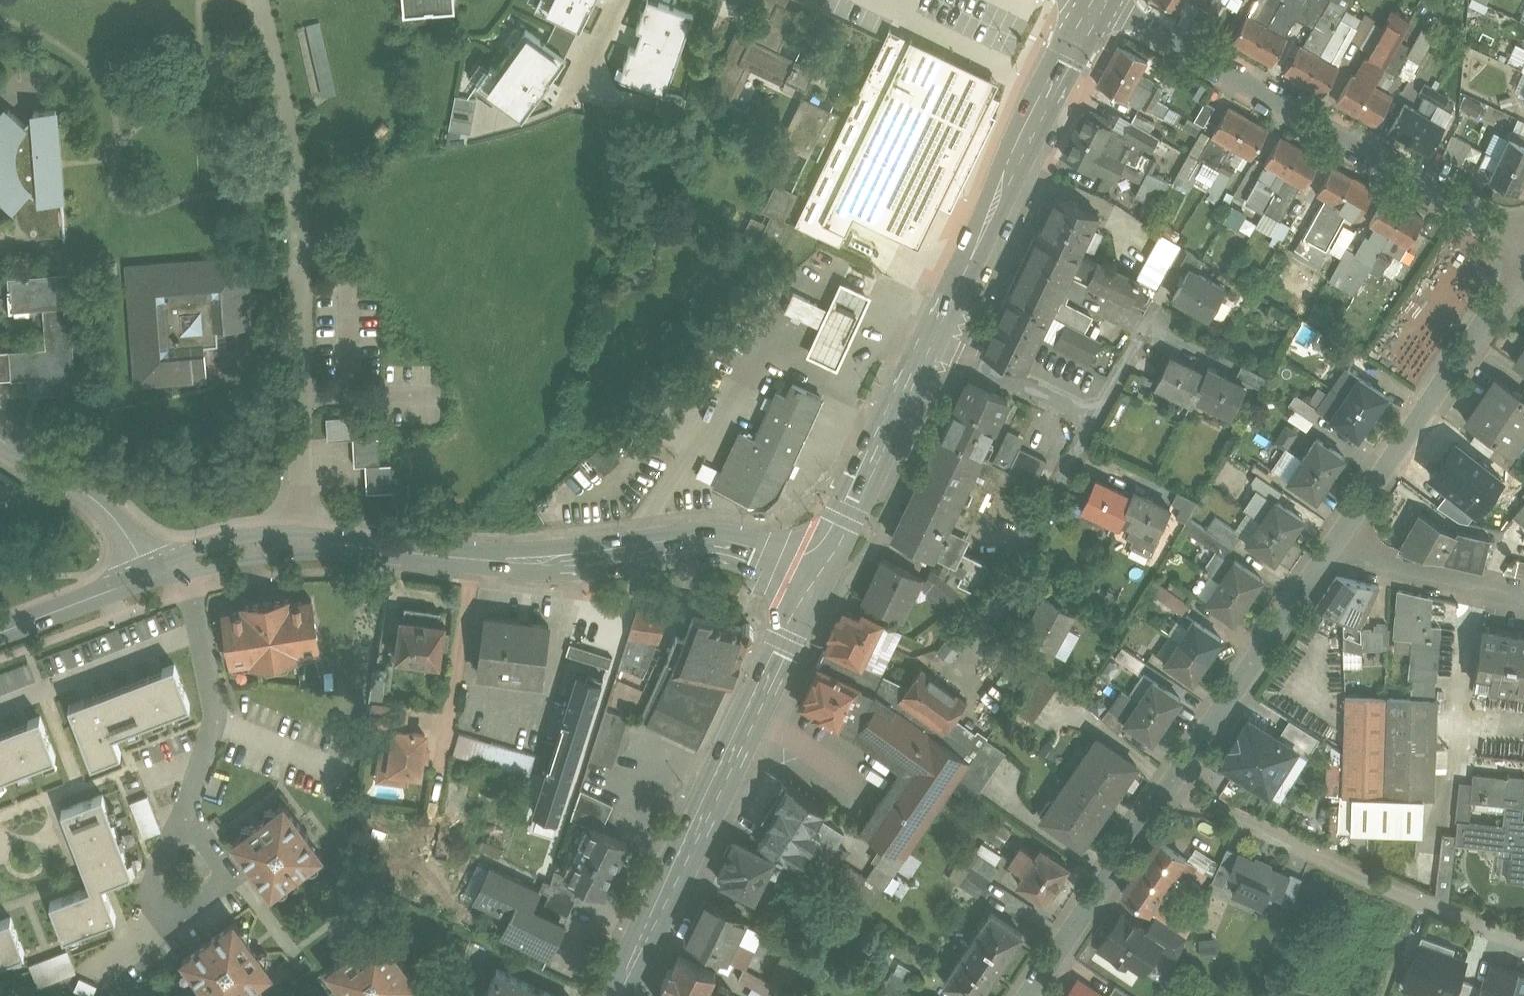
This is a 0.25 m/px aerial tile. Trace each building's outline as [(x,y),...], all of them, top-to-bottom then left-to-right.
[(592,0),(536,0),(533,7),(557,17),(580,27),(592,0)] [(674,0),(643,0),(635,24),(642,27),(635,45),(630,43),(616,85),(658,100),(665,102),(667,94),(697,8),(674,0)] [(781,50),(799,12),(787,6),(789,0),(780,0),(771,18),(760,41),(738,31),(709,93),(730,104),(750,63),(805,89),(815,67),(781,50)] [(748,7),(771,18),(780,0),(751,0),(748,7)] [(1178,10),(1184,0),(1162,0),(1178,10)] [(1220,0),(1202,0),(1201,4),(1219,13),(1225,2),(1220,0)] [(1250,14),(1249,14),(1234,41),(1252,52),(1282,0),(1258,0),(1250,14)] [(1298,0),(1282,0),(1252,52),(1272,63),(1287,36),(1285,35),(1296,18),(1304,3),(1303,3),(1298,0)] [(1305,23),(1313,27),(1303,45),(1301,43),(1285,71),(1304,82),(1342,18),(1342,17),(1348,6),(1337,0),(1318,0),(1305,23)] [(1303,3),(1304,3),(1296,18),(1305,23),(1318,0),(1305,0),(1303,3)] [(1360,77),(1353,73),(1337,101),(1357,113),(1399,39),(1410,20),(1395,12),(1370,54),(1373,56),(1360,77)] [(1366,14),(1352,38),(1361,44),(1376,20),(1366,14)] [(562,52),(580,27),(557,17),(545,41),(562,52)] [(1342,18),(1304,82),(1324,94),(1340,66),(1332,62),(1353,24),(1342,18)] [(320,21),(311,23),(326,94),(336,92),(320,21)] [(545,41),(523,26),(484,83),(523,109),(562,52),(545,41)] [(1435,36),(1423,29),(1408,55),(1421,62),(1435,36)] [(885,41),(795,226),(817,237),(819,234),(839,243),(846,230),(837,226),(843,212),(919,248),(940,205),(951,211),(997,117),(992,114),(1000,99),(992,95),(994,92),(907,49),(912,40),(890,30),(885,41)] [(1399,39),(1357,113),(1377,124),(1393,96),(1386,92),(1395,78),(1393,77),(1405,56),(1404,56),(1410,46),(1399,39)] [(998,82),(912,40),(907,49),(994,92),(998,82)] [(1148,61),(1120,45),(1110,65),(1151,89),(1148,94),(1157,99),(1164,88),(1155,83),(1155,82),(1141,74),(1148,61)] [(1151,89),(1110,65),(1099,84),(1127,100),(1134,87),(1148,94),(1151,89)] [(1419,111),(1406,104),(1391,131),(1410,141),(1426,114),(1435,91),(1424,85),(1420,93),(1424,96),(1419,111)] [(1445,125),(1432,118),(1437,103),(1442,106),(1447,98),(1435,91),(1426,114),(1410,141),(1430,152),(1445,125)] [(658,100),(654,114),(683,122),(690,101),(667,94),(665,102),(658,100)] [(1157,99),(1148,94),(1142,105),(1152,111),(1158,100),(1157,99)] [(477,102),(456,98),(449,133),(470,137),(477,102)] [(841,114),(806,98),(786,140),(811,153),(816,141),(826,146),(841,114)] [(1216,107),(1206,101),(1195,120),(1205,126),(1216,107)] [(1200,157),(1199,158),(1205,161),(1219,169),(1225,159),(1233,146),(1249,119),(1229,107),(1200,157)] [(23,122),(8,109),(1,118),(0,119),(0,187),(1,189),(4,193),(6,196),(15,205),(18,210),(20,224),(29,232),(39,235),(65,233),(55,109),(33,110),(33,114),(23,122)] [(1124,135),(1112,129),(1113,128),(1112,121),(1091,111),(1084,114),(1074,134),(1148,171),(1151,172),(1157,161),(1142,153),(1145,147),(1124,135)] [(1268,130),(1249,119),(1233,146),(1239,149),(1252,156),(1268,130)] [(1160,137),(1132,122),(1132,121),(1124,135),(1145,147),(1152,151),(1160,137)] [(1148,171),(1074,134),(1064,155),(1117,181),(1121,172),(1142,182),(1148,171)] [(1472,144),(1453,135),(1444,156),(1462,165),(1472,144)] [(1510,136),(1500,157),(1523,168),(1523,143),(1510,136)] [(1301,149),(1281,137),(1266,164),(1278,171),(1285,175),(1301,149)] [(1233,146),(1225,159),(1231,163),(1239,149),(1233,146)] [(1320,160),(1301,149),(1285,175),(1277,189),(1272,199),(1264,212),(1281,221),(1302,186),(1303,187),(1320,160)] [(1500,157),(1487,151),(1480,165),(1493,171),(1500,157)] [(1190,152),(1174,179),(1190,188),(1205,161),(1199,158),(1200,157),(1190,152)] [(1500,157),(1493,171),(1490,178),(1518,191),(1523,179),(1523,168),(1500,157)] [(1231,163),(1225,159),(1219,169),(1230,176),(1236,166),(1231,163)] [(1322,215),(1317,212),(1309,226),(1321,233),(1324,228),(1352,179),(1333,168),(1317,194),(1330,201),(1322,215)] [(1230,176),(1219,169),(1209,189),(1220,195),(1230,176)] [(1151,172),(1148,171),(1142,182),(1135,196),(1157,206),(1170,181),(1151,172)] [(1285,175),(1278,171),(1270,185),(1277,189),(1285,175)] [(1352,179),(1324,228),(1335,235),(1349,212),(1355,216),(1371,189),(1352,179)] [(1270,185),(1265,183),(1260,192),(1272,199),(1277,189),(1270,185)] [(1405,208),(1385,197),(1370,224),(1382,231),(1375,244),(1382,248),(1405,208)] [(1100,217),(1058,198),(1041,234),(1081,253),(1083,253),(1100,217)] [(1313,206),(1305,202),(1293,221),(1302,226),(1313,206)] [(1424,219),(1405,208),(1382,248),(1387,251),(1395,238),(1409,246),(1424,219)] [(1290,227),(1284,223),(1281,228),(1277,225),(1271,236),(1281,242),(1290,227)] [(1321,233),(1309,226),(1303,237),(1315,244),(1321,233)] [(1335,235),(1324,228),(1321,233),(1315,244),(1326,250),(1335,235)] [(1181,246),(1162,233),(1149,256),(1169,268),(1181,246)] [(1081,253),(1041,234),(1012,293),(1051,314),(1073,269),(1081,253)] [(1375,244),(1370,241),(1365,251),(1377,257),(1382,248),(1375,244)] [(1193,254),(1183,248),(1173,264),(1184,271),(1193,254)] [(1387,251),(1382,248),(1377,257),(1387,263),(1392,254),(1387,251)] [(1362,249),(1350,270),(1364,279),(1377,257),(1365,251),(1362,249)] [(1083,253),(1081,253),(1073,269),(1091,278),(1089,283),(1131,302),(1141,281),(1137,279),(1083,253)] [(1205,261),(1193,254),(1184,271),(1187,273),(1190,268),(1199,273),(1205,261)] [(1169,268),(1149,256),(1137,279),(1141,281),(1158,289),(1169,268)] [(243,260),(127,268),(135,383),(204,378),(202,347),(217,346),(216,331),(248,329),(243,260)] [(70,268),(9,273),(10,284),(9,284),(10,306),(14,306),(14,305),(12,305),(12,300),(32,298),(32,303),(45,303),(47,343),(10,345),(13,374),(29,373),(30,388),(77,385),(74,340),(75,340),(74,323),(72,323),(71,301),(72,301),(70,268)] [(1199,273),(1190,268),(1187,273),(1174,297),(1209,316),(1225,288),(1199,273)] [(1158,289),(1141,281),(1131,302),(1146,309),(1158,289)] [(812,352),(839,365),(872,297),(845,284),(833,308),(820,302),(822,309),(817,319),(812,321),(824,327),(812,352)] [(820,302),(797,291),(789,310),(812,321),(817,319),(822,309),(820,302)] [(1051,314),(1012,293),(983,351),(1021,369),(1051,314)] [(1103,341),(1071,325),(1060,344),(1092,362),(1103,341)] [(0,346),(0,375),(13,374),(10,345),(0,346)] [(1516,362),(1523,367),(1523,350),(1516,362)] [(1205,374),(1171,357),(1159,380),(1172,387),(1170,391),(1192,402),(1194,398),(1205,374)] [(1269,377),(1244,365),(1237,377),(1262,390),(1269,377)] [(1243,385),(1208,368),(1205,374),(1194,398),(1216,409),(1218,404),(1230,411),(1243,385)] [(1388,395),(1361,376),(1346,398),(1374,417),(1388,395)] [(1497,377),(1482,399),(1523,428),(1523,395),(1523,394),(1497,377)] [(1009,399),(969,380),(942,437),(981,456),(1009,399)] [(781,386),(757,438),(742,431),(718,484),(770,509),(823,396),(793,382),(790,390),(781,386)] [(1300,396),(1288,416),(1311,429),(1323,409),(1300,396)] [(1374,417),(1346,398),(1333,419),(1361,437),(1374,417)] [(1482,399),(1468,421),(1501,443),(1511,449),(1511,448),(1523,428),(1482,399)] [(354,418),(328,419),(329,440),(354,439),(355,439),(354,418)] [(1298,435),(1288,429),(1279,443),(1288,450),(1298,435)] [(1487,460),(1451,435),(1445,436),(1436,431),(1419,457),(1448,478),(1445,484),(1451,488),(1444,499),(1459,508),(1473,482),(1486,488),(1488,485),(1500,492),(1507,480),(1486,461),(1487,460)] [(942,437),(894,538),(933,556),(935,551),(951,559),(986,487),(998,464),(981,456),(942,437)] [(1347,457),(1319,438),(1304,460),(1332,479),(1347,457)] [(355,439),(354,439),(354,466),(366,466),(380,465),(379,439),(355,439)] [(1511,449),(1501,443),(1492,456),(1512,471),(1523,455),(1511,448),(1511,449)] [(594,461),(605,474),(621,459),(610,447),(594,461)] [(1047,461),(1019,448),(1009,469),(1036,482),(1047,461)] [(1332,479),(1304,460),(1291,480),(1319,499),(1332,479)] [(1009,469),(998,464),(986,487),(1024,506),(1036,482),(1009,469)] [(380,465),(366,466),(367,492),(392,491),(392,486),(391,465),(380,465)] [(1131,498),(1096,481),(1082,508),(1117,526),(1120,521),(1131,498)] [(410,507),(409,485),(392,486),(392,491),(393,508),(410,507)] [(1511,502),(1520,509),(1523,504),(1523,486),(1511,502)] [(1198,501),(1179,491),(1172,504),(1181,509),(1176,518),(1185,523),(1198,501)] [(1168,509),(1134,492),(1131,498),(1120,521),(1131,526),(1126,537),(1131,539),(1129,544),(1131,545),(1133,540),(1150,548),(1148,552),(1149,553),(1155,542),(1152,540),(1168,509)] [(1305,519),(1277,500),(1263,522),(1290,541),(1305,519)] [(1489,537),(1456,530),(1454,533),(1420,515),(1401,549),(1479,567),(1489,537)] [(1290,541),(1263,522),(1249,542),(1276,561),(1290,541)] [(993,565),(961,548),(951,566),(945,563),(940,573),(961,592),(972,603),(993,565)] [(923,577),(884,558),(874,578),(875,578),(865,598),(864,598),(864,599),(902,618),(923,577)] [(1264,579),(1236,560),(1222,581),(1250,600),(1264,579)] [(961,592),(940,573),(932,569),(927,581),(934,584),(930,593),(946,608),(960,593),(961,592)] [(1212,576),(1203,571),(1200,577),(1209,582),(1212,576)] [(1380,585),(1338,576),(1317,606),(1344,618),(1344,646),(1363,651),(1361,625),(1380,585)] [(1153,578),(1135,610),(1143,616),(1162,584),(1153,578)] [(1250,600),(1222,581),(1207,603),(1235,622),(1250,600)] [(1193,605),(1169,589),(1162,599),(1186,615),(1193,605)] [(1432,597),(1399,590),(1395,637),(1417,639),(1414,678),(1435,680),(1440,626),(1430,625),(1432,597)] [(1073,611),(1045,596),(1025,632),(1053,647),(1073,611)] [(313,599),(292,602),(292,598),(244,605),(245,609),(225,613),(233,662),(253,659),(254,664),(301,656),(300,652),(321,649),(313,599)] [(441,612),(407,607),(405,619),(403,619),(398,658),(440,663),(443,647),(448,647),(450,631),(445,630),(445,624),(440,624),(441,612)] [(665,612),(639,609),(630,636),(657,639),(665,612)] [(861,619),(845,611),(841,620),(836,621),(831,630),(833,636),(828,648),(862,664),(862,663),(872,643),(877,646),(888,624),(864,613),(861,619)] [(550,625),(485,616),(477,675),(542,683),(550,625)] [(694,616),(685,637),(677,633),(667,657),(666,657),(640,719),(699,747),(731,680),(748,635),(750,635),(752,634),(754,633),(755,631),(756,628),(756,625),(755,624),(753,622),(752,621),(749,621),(747,621),(745,622),(744,623),(743,625),(694,616)] [(1223,640),(1195,620),(1181,641),(1209,660),(1223,640)] [(1377,626),(1367,626),(1367,648),(1375,648),(1374,657),(1387,658),(1388,625),(1377,624),(1377,626)] [(1519,636),(1511,635),(1511,634),(1510,634),(1510,635),(1483,631),(1475,682),(1476,683),(1477,677),(1490,679),(1489,685),(1523,690),(1523,637),(1521,636),(1519,635),(1519,636)] [(657,639),(630,636),(619,671),(639,677),(643,678),(651,654),(652,654),(657,639)] [(1209,660),(1181,641),(1166,662),(1194,681),(1209,660)] [(1146,662),(1123,646),(1116,657),(1139,673),(1146,662)] [(909,686),(862,663),(862,664),(828,648),(820,666),(876,693),(855,734),(903,768),(861,830),(905,859),(960,777),(961,777),(987,739),(988,736),(978,729),(976,733),(955,717),(967,702),(921,668),(909,686)] [(170,655),(61,696),(87,763),(120,751),(111,728),(187,699),(170,655)] [(820,666),(819,666),(800,703),(817,711),(817,712),(822,714),(822,716),(822,717),(823,718),(855,734),(876,693),(820,666)] [(387,670),(375,668),(371,700),(383,701),(387,670)] [(1042,668),(1013,710),(1033,723),(1061,683),(1042,668)] [(639,677),(619,671),(614,685),(635,691),(639,677)] [(603,681),(577,672),(532,811),(558,820),(603,681)] [(1435,680),(1414,678),(1412,697),(1434,698),(1435,680)] [(1182,699),(1153,680),(1139,701),(1167,720),(1182,699)] [(614,685),(590,760),(612,766),(635,691),(614,685)] [(1139,701),(1124,690),(1111,709),(1111,710),(1125,721),(1125,722),(1127,723),(1153,741),(1167,720),(1139,701)] [(1388,697),(1345,696),(1343,795),(1385,796),(1388,697)] [(1412,697),(1388,697),(1385,796),(1424,798),(1435,798),(1438,698),(1412,697)] [(407,708),(376,704),(373,727),(396,730),(397,729),(405,730),(407,708)] [(1125,721),(1111,710),(1111,709),(1110,708),(1103,717),(1119,732),(1127,723),(1125,722),(1125,721)] [(0,729),(0,778),(55,757),(38,714),(0,729)] [(1289,719),(1278,738),(1296,749),(1295,751),(1307,758),(1320,739),(1289,719)] [(1278,738),(1249,720),(1221,764),(1268,794),(1295,751),(1296,749),(1278,738)] [(405,730),(397,729),(396,730),(391,769),(421,773),(426,733),(405,730)] [(537,755),(461,732),(455,754),(530,776),(537,755)] [(1136,766),(1096,738),(1070,776),(1108,805),(1136,766)] [(987,739),(961,777),(980,791),(1007,752),(987,739)] [(1474,773),(1473,783),(1468,822),(1458,821),(1457,835),(1456,842),(1497,847),(1496,851),(1497,853),(1498,854),(1500,855),(1512,856),(1509,881),(1523,882),(1523,818),(1523,806),(1523,776),(1509,775),(1509,777),(1474,773)] [(1108,805),(1070,776),(1041,817),(1080,845),(1108,805)] [(1473,783),(1460,781),(1456,820),(1458,821),(1468,822),(1473,783)] [(826,807),(789,782),(775,803),(778,806),(763,828),(765,829),(760,838),(792,858),(829,881),(843,861),(849,851),(838,844),(846,833),(820,817),(826,807)] [(137,867),(108,787),(62,804),(90,880),(46,896),(60,935),(116,915),(103,879),(137,867)] [(615,806),(581,790),(576,805),(609,821),(615,806)] [(133,801),(147,837),(165,830),(151,794),(133,801)] [(1385,796),(1343,795),(1341,794),(1338,831),(1423,834),(1424,798),(1385,796)] [(323,855),(285,803),(277,809),(267,808),(265,818),(254,826),(243,825),(241,836),(234,841),(272,893),(323,855)] [(609,821),(576,805),(572,818),(593,829),(593,828),(603,832),(609,821)] [(603,832),(593,828),(593,829),(570,876),(569,877),(581,883),(605,894),(629,844),(603,832)] [(1457,835),(1424,832),(1424,839),(1431,839),(1429,856),(1454,858),(1456,842),(1457,835)] [(758,850),(737,839),(736,841),(730,842),(726,849),(726,850),(729,855),(721,871),(722,872),(719,878),(722,880),(721,881),(745,893),(745,894),(751,898),(757,896),(760,891),(760,888),(774,860),(774,859),(758,850)] [(1431,839),(1424,839),(1422,856),(1429,856),(1431,839)] [(792,858),(763,840),(758,850),(774,859),(774,860),(788,867),(792,858)] [(1141,865),(1168,882),(1174,873),(1184,858),(1158,840),(1141,865)] [(1003,855),(983,842),(976,853),(983,857),(996,866),(1003,855)] [(1068,865),(1042,847),(1038,853),(1033,850),(1032,851),(1031,850),(1018,868),(1025,873),(1018,882),(1045,900),(1068,865)] [(1238,853),(1228,848),(1212,881),(1224,887),(1230,872),(1233,873),(1233,872),(1230,871),(1238,853)] [(976,853),(971,850),(964,861),(976,868),(983,857),(976,853)] [(1289,876),(1238,853),(1230,871),(1233,872),(1241,876),(1233,893),(1263,906),(1270,889),(1281,894),(1289,876)] [(996,866),(983,857),(976,868),(992,879),(999,868),(996,866)] [(1453,860),(1420,857),(1419,869),(1452,872),(1453,860)] [(1198,866),(1184,858),(1174,873),(1188,882),(1198,866)] [(885,889),(843,861),(829,881),(872,908),(885,889)] [(1168,882),(1141,865),(1123,892),(1149,910),(1153,904),(1160,894),(1168,882)] [(539,889),(490,866),(489,868),(494,870),(479,899),(475,897),(474,898),(510,916),(502,931),(549,955),(564,926),(531,910),(541,889),(540,888),(539,889)] [(570,876),(556,870),(552,882),(555,883),(576,893),(581,883),(569,877),(570,876)] [(984,887),(967,876),(961,884),(978,896),(984,887)] [(1168,882),(1160,894),(1164,897),(1172,885),(1168,882)] [(576,893),(555,883),(545,903),(569,915),(579,895),(576,893)] [(746,917),(708,898),(687,939),(727,957),(738,934),(755,942),(761,928),(745,920),(746,917)] [(1190,925),(1158,903),(1156,906),(1153,904),(1149,910),(1158,916),(1184,934),(1190,925)] [(26,950),(11,911),(0,915),(0,959),(26,950)] [(976,936),(1007,956),(1023,933),(992,913),(976,936)] [(1122,915),(1099,950),(1126,968),(1130,961),(1143,971),(1161,946),(1163,943),(1147,932),(1122,915)] [(1184,934),(1158,916),(1147,932),(1163,943),(1161,946),(1179,958),(1188,936),(1184,934)] [(241,928),(235,920),(183,958),(211,995),(240,995),(273,972),(267,964),(269,953),(258,951),(250,940),(251,930),(241,928)] [(814,945),(785,930),(776,949),(804,961),(814,945)] [(380,931),(329,969),(348,995),(400,995),(418,982),(380,931)] [(1007,956),(976,936),(961,959),(992,979),(1007,956)] [(1425,995),(1455,995),(1468,957),(1417,940),(1401,988),(1425,995)] [(41,984),(78,971),(70,949),(34,963),(41,984)] [(679,954),(672,968),(670,967),(662,983),(665,985),(659,995),(705,995),(711,984),(716,972),(679,954)] [(961,959),(945,982),(966,995),(980,995),(992,979),(961,959)] [(1482,995),(1523,995),(1523,972),(1491,962),(1482,995)] [(744,968),(739,978),(774,995),(784,995),(787,991),(744,968)] [(499,970),(487,995),(556,995),(499,970)] [(911,981),(892,972),(887,981),(906,991),(911,981)] [(1068,995),(1101,995),(1078,980),(1068,995)] [(886,983),(878,993),(885,995),(903,995),(906,992),(886,983)] [(733,990),(720,984),(718,987),(711,984),(705,995),(730,995),(733,990)] [(1109,995),(1131,995),(1116,986),(1109,995)]
